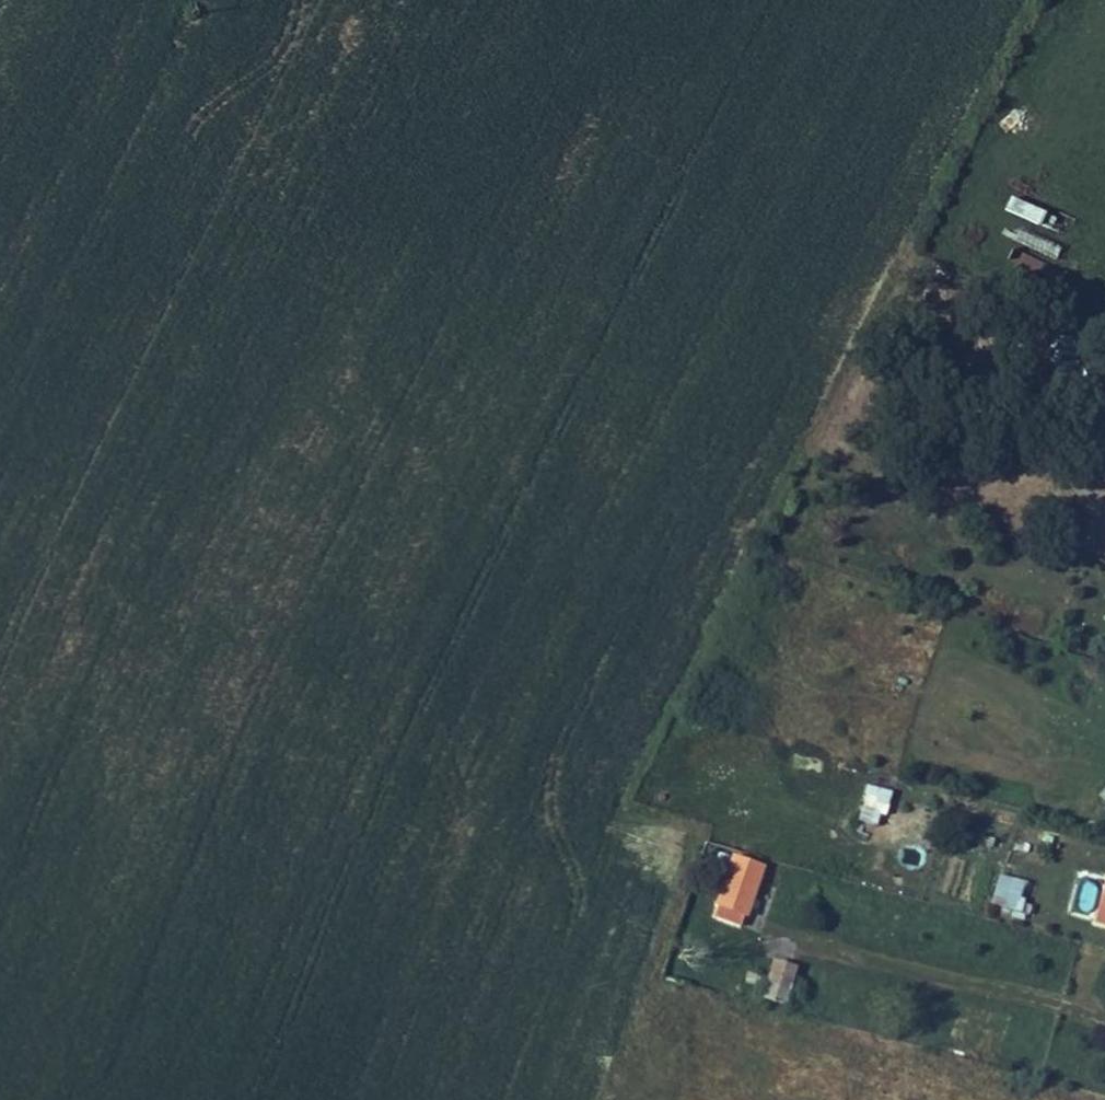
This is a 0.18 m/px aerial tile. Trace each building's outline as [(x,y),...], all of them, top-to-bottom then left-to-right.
[(878,834),(888,791),(865,785),(854,828),(878,834)] [(708,851),(696,896),(726,904),(737,859),(708,851)] [(1079,857),(1066,901),(1104,913),(1104,864),(1079,857)] [(998,874),(989,907),(1016,914),(1025,882),(998,874)] [(726,904),(696,896),(692,913),(721,921),(726,904)] [(760,941),(747,990),(770,996),(783,947),(760,941)]
